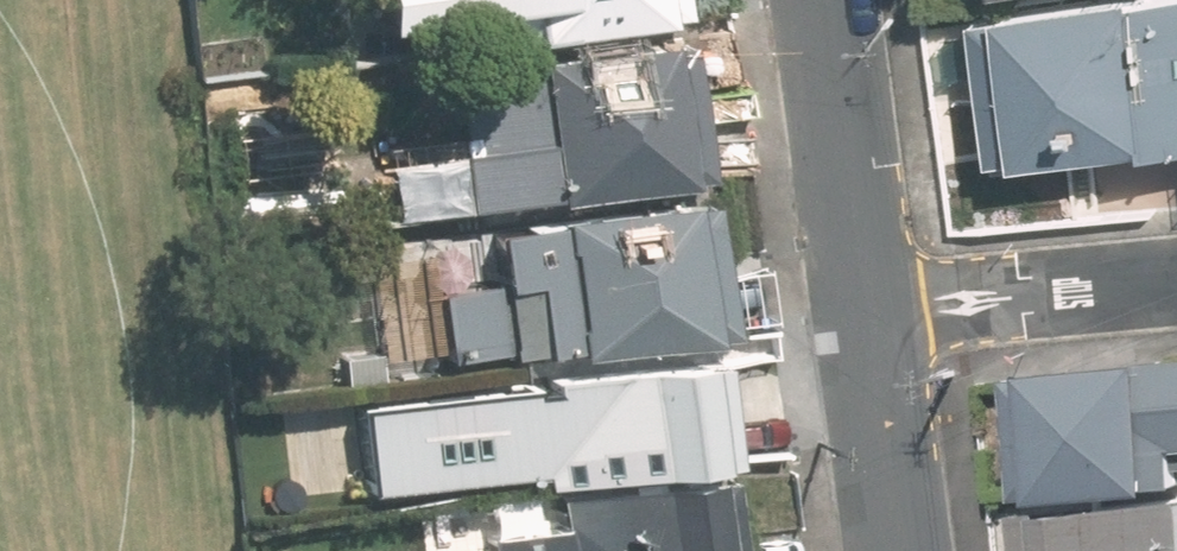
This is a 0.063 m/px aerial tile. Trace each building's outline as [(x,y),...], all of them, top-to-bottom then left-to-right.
[(674,0),(393,0),(397,26),(532,7),(535,31),(675,12),(674,0)] [(994,13),(1013,156),(1176,133),(1176,0),(1089,0),(994,13)] [(693,178),(674,35),(460,63),(479,206),(693,178)] [(701,329),(682,195),(488,223),(496,275),(435,284),(445,360),(502,352),(503,358),(701,329)] [(730,454),(715,352),(512,381),(526,483),(730,454)] [(1031,490),(1176,482),(1176,353),(1024,361),(1031,490)] [(723,470),(490,504),(496,550),(734,550),(723,470)] [(1016,504),(1018,550),(1176,550),(1176,497),(1016,504)]
